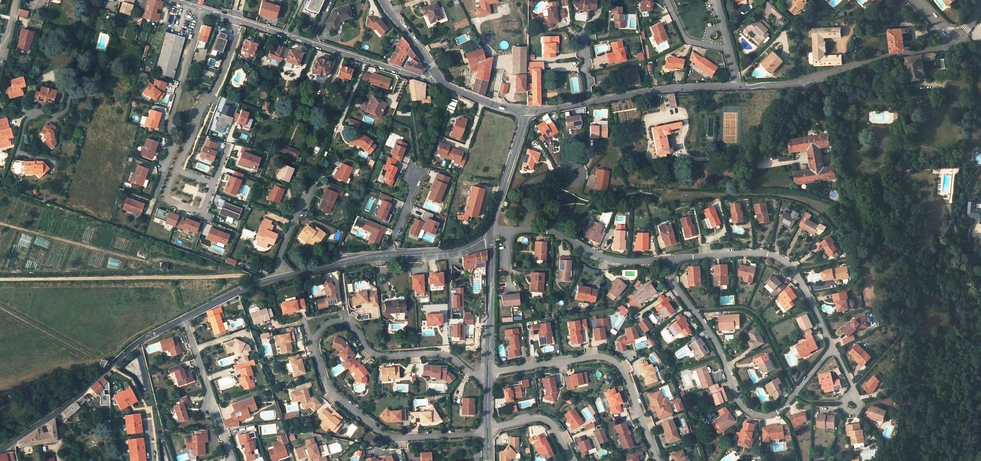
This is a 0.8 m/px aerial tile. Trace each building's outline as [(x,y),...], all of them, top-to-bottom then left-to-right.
[(134,0),(119,0),(118,1),(123,3),(120,12),(129,15),(134,0)] [(142,19),(144,18),(148,0),(143,0),(138,18),(139,19),(142,19)] [(158,21),(159,15),(154,14),(156,8),(161,10),(163,3),(158,2),(150,0),(148,0),(144,18),(158,21)] [(279,4),(268,0),(262,0),(258,15),(275,20),(279,4)] [(306,9),(312,12),(312,11),(318,14),(324,0),(310,0),(306,9)] [(595,0),(588,0),(584,0),(580,0),(574,5),(578,10),(581,10),(583,9),(595,10),(596,0),(595,0)] [(642,2),(641,3),(642,12),(652,10),(651,6),(652,6),(651,0),(642,0),(642,2)] [(801,1),(798,4),(796,3),(795,1),(788,8),(793,13),(796,10),(797,12),(798,12),(802,9),(803,10),(808,4),(806,2),(807,0),(801,0),(801,1)] [(564,18),(563,10),(558,11),(557,2),(552,3),(553,9),(547,10),(548,17),(547,17),(548,22),(546,26),(551,28),(553,24),(555,23),(555,22),(557,21),(557,19),(564,18)] [(436,4),(421,9),(424,15),(428,13),(429,17),(428,18),(430,23),(442,19),(436,4)] [(621,14),(621,7),(612,6),(612,14),(614,14),(613,20),(615,20),(615,27),(624,27),(624,21),(622,20),(622,14),(621,14)] [(325,24),(333,28),(337,22),(340,21),(352,18),(349,7),(333,10),(325,24)] [(387,27),(378,18),(376,20),(374,17),(366,16),(365,25),(370,26),(372,24),(381,34),(387,27)] [(766,32),(770,28),(762,19),(758,23),(756,25),(753,21),(745,29),(749,33),(751,30),(755,34),(752,37),(757,41),(758,40),(761,42),(768,35),(766,32)] [(661,23),(651,28),(654,35),(653,36),(657,44),(667,39),(663,32),(664,31),(661,23)] [(203,50),(210,29),(203,27),(202,27),(201,31),(196,48),(203,50)] [(841,37),(841,29),(813,30),(814,38),(814,43),(814,56),(814,64),(814,66),(842,65),(842,56),(825,57),(824,38),(841,37)] [(33,33),(22,30),(20,38),(22,38),(21,40),(20,40),(18,45),(21,45),(19,49),(27,51),(29,43),(31,43),(33,33)] [(909,30),(889,31),(892,54),(911,51),(911,47),(905,48),(904,34),(909,33),(909,30)] [(217,37),(213,49),(222,53),(226,42),(224,42),(227,35),(219,32),(217,37)] [(185,38),(167,33),(156,73),(174,78),(185,38)] [(543,44),(544,57),(555,57),(555,44),(556,42),(556,39),(555,37),(545,37),(545,44),(543,44)] [(400,67),(402,63),(400,60),(405,52),(408,54),(410,49),(408,46),(408,45),(401,38),(388,63),(400,67)] [(257,45),(245,41),(241,51),(245,52),(243,55),(248,57),(249,54),(253,55),(257,45)] [(626,60),(621,42),(613,44),(615,53),(614,53),(607,54),(609,63),(617,61),(618,62),(626,60)] [(289,50),(285,62),(298,66),(301,54),(298,53),(300,45),(295,43),(293,51),(289,50)] [(284,49),(279,46),(277,51),(274,53),(270,51),(268,57),(273,59),(279,61),(280,61),(284,49)] [(513,52),(513,73),(525,73),(525,48),(513,48),(513,52)] [(469,66),(470,70),(477,71),(476,78),(472,92),(484,97),(488,81),(490,69),(492,58),(488,59),(484,60),(481,50),(466,54),(469,66)] [(780,65),(784,62),(774,52),(770,56),(772,58),(763,66),(771,74),(775,70),(775,69),(780,64),(780,65)] [(906,58),(910,81),(941,75),(941,69),(926,71),(924,61),(933,60),(935,59),(937,55),(934,54),(922,56),(906,58)] [(404,68),(422,74),(425,68),(422,65),(420,67),(420,68),(414,66),(415,65),(415,63),(417,57),(416,56),(415,56),(412,59),(411,60),(410,61),(410,63),(407,62),(404,68)] [(713,65),(703,58),(702,59),(698,56),(698,57),(694,62),(694,63),(698,65),(697,67),(711,76),(716,69),(712,66),(713,65)] [(762,65),(763,66),(772,58),(770,56),(762,65)] [(672,59),(667,58),(665,67),(673,69),(674,67),(682,69),(684,60),(675,58),(675,60),(672,59)] [(325,77),(329,63),(317,59),(312,72),(325,77)] [(543,63),(527,63),(527,69),(532,69),(532,96),(530,96),(530,98),(527,98),(527,106),(540,106),(539,69),(543,69),(543,63)] [(352,70),(341,67),(337,78),(342,79),(343,77),(349,79),(352,70)] [(941,75),(942,78),(951,76),(949,67),(943,68),(941,69),(941,75)] [(639,83),(637,70),(628,71),(629,75),(627,75),(629,85),(639,83)] [(371,76),(364,74),(361,80),(369,83),(371,76)] [(372,74),(371,76),(369,83),(388,89),(391,80),(372,74)] [(524,78),(524,76),(516,76),(516,92),(525,92),(525,91),(527,91),(527,83),(525,83),(525,81),(526,81),(526,78),(524,78)] [(23,77),(10,80),(12,87),(7,88),(9,95),(11,94),(12,99),(15,98),(21,96),(19,88),(22,88),(25,87),(25,84),(23,77)] [(498,78),(497,78),(494,91),(500,92),(503,79),(502,79),(498,78)] [(413,101),(417,100),(424,99),(424,96),(425,84),(410,79),(413,101)] [(147,96),(155,101),(157,98),(160,100),(164,95),(163,94),(166,86),(160,85),(160,83),(155,82),(154,87),(150,85),(145,92),(148,95),(147,96)] [(53,105),(57,92),(42,88),(40,93),(35,92),(33,99),(53,105)] [(667,94),(670,107),(677,106),(674,93),(667,94)] [(380,117),(384,107),(382,104),(371,98),(367,107),(365,110),(365,111),(380,117)] [(417,100),(418,109),(429,109),(431,101),(430,101),(424,99),(417,100)] [(446,111),(453,113),(457,101),(451,99),(446,111)] [(233,108),(224,105),(218,121),(217,121),(215,125),(217,126),(225,129),(227,125),(230,126),(233,120),(235,113),(236,110),(233,109),(233,108)] [(359,117),(362,112),(355,109),(352,114),(353,115),(349,125),(358,129),(359,125),(362,118),(359,117)] [(160,113),(150,110),(148,117),(146,117),(144,125),(154,128),(157,120),(158,121),(160,113)] [(240,115),(235,113),(233,120),(237,122),(237,123),(244,125),(243,127),(249,129),(250,129),(253,120),(247,118),(249,113),(241,111),(240,115)] [(569,116),(565,117),(567,128),(571,127),(573,130),(580,129),(581,125),(581,124),(585,123),(586,115),(580,116),(569,117),(569,116)] [(460,122),(457,120),(451,136),(455,137),(460,139),(467,120),(464,119),(463,122),(460,122)] [(6,139),(8,139),(12,138),(11,135),(10,129),(8,129),(7,122),(0,123),(0,136),(0,138),(0,149),(3,149),(8,147),(6,139)] [(681,127),(680,122),(652,128),(657,155),(673,152),(672,148),(668,149),(665,135),(669,134),(668,130),(681,127)] [(536,127),(541,136),(542,138),(543,140),(544,141),(548,138),(547,136),(556,131),(551,123),(546,126),(543,123),(536,127)] [(47,136),(48,142),(47,142),(46,142),(46,146),(48,146),(52,146),(53,147),(54,147),(56,144),(55,140),(57,140),(56,135),(53,135),(53,132),(55,130),(56,129),(51,125),(49,127),(46,125),(41,132),(45,135),(47,136)] [(602,127),(591,127),(590,137),(599,138),(599,135),(609,136),(609,126),(602,126),(602,127)] [(358,135),(351,134),(349,144),(358,145),(358,144),(360,144),(362,145),(361,146),(366,150),(367,149),(371,152),(375,146),(371,144),(372,143),(366,138),(365,139),(362,137),(358,136),(358,135)] [(829,135),(791,141),(792,151),(809,148),(813,171),(796,173),(798,183),(836,177),(834,167),(823,169),(819,147),(831,145),(829,135)] [(151,159),(158,142),(147,139),(144,147),(141,156),(151,159)] [(401,162),(407,143),(397,139),(391,157),(388,156),(384,170),(386,170),(384,178),(387,179),(386,184),(392,186),(398,167),(395,166),(397,160),(401,162)] [(217,144),(207,140),(204,148),(203,147),(200,156),(212,161),(216,152),(215,152),(217,144)] [(277,142),(275,148),(282,151),(284,145),(277,142)] [(449,146),(440,143),(437,153),(441,154),(445,156),(445,158),(450,160),(450,159),(454,149),(449,147),(449,146)] [(282,151),(291,155),(294,149),(284,145),(282,151)] [(300,152),(294,149),(291,155),(298,158),(300,152)] [(463,152),(454,149),(450,159),(454,160),(459,162),(458,164),(463,166),(467,155),(462,153),(463,152)] [(539,154),(528,150),(522,167),(531,170),(534,162),(536,163),(539,154)] [(242,152),(239,160),(246,163),(245,165),(256,169),(260,158),(242,152)] [(24,171),(31,171),(32,173),(35,173),(37,174),(40,177),(48,169),(42,162),(38,162),(38,163),(37,163),(34,164),(33,162),(24,162),(24,171)] [(351,168),(342,164),(339,172),(337,171),(334,178),(345,183),(347,178),(351,168)] [(142,186),(148,170),(137,166),(134,174),(131,183),(142,186)] [(293,170),(283,166),(280,172),(278,178),(288,182),(293,170)] [(598,177),(596,189),(606,190),(609,171),(607,171),(607,169),(601,168),(600,170),(599,170),(599,171),(598,177)] [(243,174),(235,171),(233,178),(230,177),(224,191),(235,195),(243,174)] [(449,179),(438,174),(429,197),(439,201),(449,179)] [(273,191),(269,200),(278,203),(285,186),(276,183),(273,191)] [(329,212),(336,194),(342,196),(344,191),(330,186),(328,191),(326,190),(323,199),(325,200),(324,202),(323,201),(319,210),(325,212),(325,211),(329,212)] [(483,190),(472,187),(465,214),(459,212),(458,216),(458,219),(462,220),(463,219),(470,221),(471,216),(476,218),(483,190)] [(376,217),(389,222),(391,215),(389,214),(392,203),(390,203),(392,197),(381,193),(379,199),(382,200),(376,217)] [(123,210),(140,216),(143,207),(134,204),(135,201),(127,199),(123,210)] [(242,208),(224,202),(220,213),(238,220),(237,221),(242,208)] [(969,203),(967,224),(970,225),(970,217),(974,217),(980,218),(980,202),(976,202),(976,203),(969,203)] [(743,222),(741,203),(731,204),(732,212),(734,212),(735,215),(734,215),(735,222),(743,222)] [(769,222),(766,203),(755,205),(757,213),(759,213),(760,215),(759,215),(761,223),(769,222)] [(712,206),(703,211),(706,219),(708,218),(709,220),(712,227),(720,224),(712,206)] [(416,220),(410,234),(417,237),(420,229),(421,226),(426,228),(428,229),(426,232),(434,235),(438,223),(431,220),(434,215),(425,211),(421,219),(422,220),(421,222),(420,222),(416,220)] [(792,228),(797,218),(799,215),(798,213),(794,211),(792,215),(786,212),(781,221),(792,228)] [(183,218),(178,216),(175,226),(180,227),(182,228),(196,233),(199,223),(186,218),(184,223),(182,222),(183,218)] [(682,228),(683,228),(685,227),(687,237),(695,235),(693,225),(691,225),(688,217),(680,219),(682,228)] [(809,220),(804,217),(800,225),(804,227),(803,228),(815,235),(816,232),(820,226),(809,220)] [(366,219),(363,229),(372,232),(369,240),(380,244),(386,226),(366,219)] [(262,221),(255,238),(259,240),(260,240),(258,245),(266,248),(268,243),(272,245),(277,235),(271,232),(268,231),(271,225),(262,221)] [(595,241),(599,233),(602,225),(595,222),(591,230),(589,229),(588,229),(588,228),(586,228),(583,236),(584,237),(595,241)] [(820,226),(816,232),(820,234),(824,231),(826,227),(821,224),(820,226)] [(318,243),(325,234),(316,228),(315,229),(313,232),(310,229),(307,226),(299,237),(306,242),(307,241),(310,243),(312,239),(315,241),(318,243)] [(675,243),(670,226),(665,227),(659,229),(661,235),(662,234),(665,246),(675,243)] [(229,235),(211,228),(207,238),(219,243),(219,242),(225,244),(229,235)] [(624,231),(614,231),(614,240),(615,240),(615,249),(624,250),(625,240),(623,240),(624,231)] [(600,243),(603,235),(600,233),(599,233),(595,241),(600,243)] [(648,234),(636,233),(636,242),(636,250),(648,250),(648,234)] [(840,250),(830,236),(821,243),(827,250),(828,249),(832,255),(834,254),(836,257),(842,253),(840,250)] [(545,242),(535,242),(535,252),(536,252),(536,260),(545,260),(545,242)] [(475,267),(485,266),(485,261),(486,260),(486,250),(474,254),(476,262),(475,267)] [(463,270),(473,268),(476,262),(474,254),(462,257),(463,265),(463,270)] [(571,261),(560,260),(560,270),(560,271),(560,281),(569,281),(569,271),(570,271),(571,261)] [(728,265),(716,266),(717,275),(718,275),(718,278),(717,278),(718,285),(729,285),(728,265)] [(756,268),(741,265),(739,276),(747,277),(746,281),(753,283),(754,279),(756,268)] [(700,267),(690,268),(690,276),(689,276),(689,279),(692,279),(692,286),(702,285),(700,267)] [(847,267),(822,271),(824,280),(834,279),(834,280),(841,279),(849,277),(847,267)] [(434,287),(445,286),(444,272),(429,273),(430,284),(434,284),(434,287)] [(543,274),(531,273),(531,282),(533,282),(532,292),(543,292),(543,274)] [(416,289),(416,293),(425,293),(425,274),(411,275),(412,289),(416,289)] [(786,286),(775,276),(768,283),(776,291),(773,295),(775,297),(786,286)] [(335,293),(334,287),(330,283),(331,282),(327,278),(323,279),(320,282),(325,287),(325,288),(327,290),(328,295),(329,298),(327,298),(326,298),(326,300),(323,301),(322,299),(317,300),(319,309),(325,307),(325,305),(327,304),(327,305),(328,305),(334,303),(333,300),(336,300),(334,294),(335,293)] [(613,285),(608,292),(616,298),(626,286),(618,280),(613,285)] [(765,287),(773,295),(776,291),(768,283),(765,287)] [(589,288),(578,286),(576,299),(594,302),(595,293),(589,292),(589,288)] [(644,288),(632,296),(638,305),(655,293),(653,289),(651,290),(650,290),(648,286),(644,289),(644,288)] [(453,295),(453,303),(453,306),(453,307),(459,306),(459,309),(464,309),(463,287),(457,287),(457,295),(453,295)] [(785,298),(780,301),(785,308),(788,306),(790,309),(797,304),(794,299),(797,297),(792,290),(784,296),(785,298)] [(378,306),(377,294),(371,294),(371,292),(366,293),(366,291),(357,292),(357,294),(352,295),(353,305),(359,304),(358,303),(367,302),(367,303),(372,302),(373,306),(378,306)] [(846,292),(833,294),(835,302),(837,302),(839,311),(849,310),(850,309),(854,309),(853,303),(849,304),(848,300),(846,292)] [(506,295),(501,296),(502,305),(511,304),(511,305),(519,305),(518,294),(514,295),(506,295)] [(674,311),(668,304),(667,305),(666,303),(667,302),(669,301),(667,297),(654,306),(658,311),(660,310),(665,317),(667,316),(672,312),(674,311)] [(305,307),(303,299),(296,300),(286,303),(280,304),(283,314),(298,310),(298,308),(305,307)] [(404,301),(385,302),(385,313),(405,312),(404,301)] [(621,304),(617,308),(624,316),(629,311),(621,304)] [(220,307),(206,312),(211,326),(212,325),(215,334),(224,331),(224,330),(222,323),(220,319),(224,318),(220,307)] [(269,317),(273,316),(270,309),(266,310),(266,309),(260,311),(258,308),(257,307),(250,309),(249,311),(254,324),(260,322),(260,324),(261,324),(263,324),(264,323),(263,321),(269,319),(269,317)] [(427,326),(444,325),(443,313),(426,314),(427,326)] [(806,314),(797,319),(804,332),(802,332),(805,337),(812,334),(810,329),(813,328),(806,314)] [(739,315),(720,316),(721,328),(732,327),(732,325),(735,325),(740,325),(739,315)] [(465,316),(465,325),(473,325),(472,316),(465,316)] [(678,321),(668,327),(674,336),(681,331),(684,336),(691,331),(685,322),(686,321),(683,317),(678,320),(678,321)] [(605,339),(604,330),(609,330),(608,321),(606,322),(604,320),(603,318),(597,319),(598,328),(593,329),(595,340),(605,339)] [(867,325),(866,318),(855,319),(856,320),(852,324),(851,323),(843,331),(849,337),(857,329),(861,328),(861,326),(867,325)] [(638,325),(639,326),(643,333),(651,327),(646,319),(638,325)] [(579,334),(579,329),(587,328),(586,320),(568,322),(570,335),(572,335),(573,341),(576,343),(582,342),(581,333),(579,334)] [(552,337),(551,331),(550,331),(549,323),(532,326),(533,334),(538,333),(541,333),(541,336),(539,336),(540,343),(544,342),(545,344),(551,344),(550,337),(552,337)] [(465,325),(448,325),(449,337),(460,337),(460,340),(465,340),(465,325)] [(294,332),(293,327),(287,328),(288,333),(293,332),(294,340),(296,340),(294,332)] [(632,342),(634,339),(639,338),(637,333),(636,334),(635,331),(632,327),(625,329),(627,336),(619,338),(616,344),(618,351),(620,352),(626,350),(625,345),(632,342)] [(506,337),(508,337),(517,335),(518,339),(520,339),(518,328),(505,330),(506,337)] [(757,329),(749,333),(753,340),(749,342),(752,349),(764,343),(757,329)] [(290,341),(294,340),(293,332),(288,333),(274,336),(276,341),(277,340),(279,345),(280,345),(282,353),(290,351),(292,349),(291,345),(290,345),(290,344),(289,342),(290,341)] [(814,339),(812,334),(806,337),(808,342),(797,347),(802,358),(811,353),(810,352),(819,348),(814,339)] [(518,339),(517,335),(508,337),(510,349),(508,349),(510,358),(520,356),(519,349),(520,349),(518,339)] [(357,361),(353,356),(355,354),(350,349),(349,349),(347,347),(347,345),(348,344),(346,340),(344,341),(342,338),(337,336),(334,343),(338,344),(338,345),(337,348),(339,349),(341,352),(339,353),(344,360),(343,361),(348,368),(349,367),(351,366),(357,361)] [(168,348),(171,356),(180,352),(175,338),(171,339),(168,340),(167,338),(159,341),(161,349),(163,348),(168,347),(168,348)] [(694,342),(690,345),(693,350),(695,349),(700,357),(708,352),(699,339),(694,342)] [(241,351),(242,356),(240,356),(241,360),(242,363),(244,363),(248,361),(246,354),(248,354),(247,351),(250,350),(249,345),(248,342),(237,340),(237,341),(235,341),(225,344),(227,351),(232,349),(235,350),(236,351),(237,349),(241,351)] [(858,345),(851,353),(857,359),(858,358),(865,365),(872,358),(858,345)] [(697,360),(700,357),(695,349),(693,350),(691,351),(697,360)] [(305,373),(301,359),(300,359),(298,354),(291,356),(292,361),(291,362),(294,376),(305,373)] [(767,354),(756,359),(759,365),(760,365),(761,364),(764,369),(766,373),(774,369),(767,354)] [(863,366),(865,365),(858,358),(857,359),(856,360),(863,366)] [(368,372),(362,364),(362,365),(358,360),(357,361),(351,366),(349,367),(353,371),(354,370),(357,374),(360,378),(360,381),(367,382),(367,378),(365,375),(368,372)] [(657,381),(650,364),(647,366),(646,362),(638,364),(641,373),(642,372),(644,377),(646,376),(649,383),(657,381)] [(254,385),(250,375),(252,374),(250,366),(245,368),(244,363),(242,363),(238,365),(235,366),(236,371),(239,370),(242,378),(239,379),(240,383),(242,382),(245,390),(253,387),(254,385)] [(179,364),(168,368),(170,373),(170,372),(174,371),(175,375),(177,379),(178,379),(180,384),(193,380),(190,372),(186,373),(184,374),(183,370),(182,368),(181,368),(179,364)] [(451,374),(448,371),(446,371),(446,368),(440,368),(440,367),(423,366),(423,375),(430,375),(430,377),(431,379),(445,379),(449,383),(455,378),(452,374),(451,374)] [(399,375),(398,367),(381,368),(382,381),(388,381),(387,379),(394,378),(394,375),(399,375)] [(706,368),(706,367),(696,370),(702,389),(709,387),(713,385),(708,373),(706,368)] [(587,379),(585,372),(570,375),(571,376),(565,377),(567,390),(573,388),(573,386),(583,384),(582,380),(587,379)] [(866,383),(863,387),(870,394),(878,385),(880,387),(885,381),(877,373),(868,384),(866,383)] [(832,375),(820,378),(822,384),(824,384),(825,389),(835,387),(836,391),(843,389),(841,381),(834,383),(832,375)] [(99,397),(100,403),(110,402),(109,395),(104,395),(104,389),(109,389),(109,382),(103,377),(91,388),(96,395),(97,394),(99,397)] [(556,387),(553,377),(542,380),(545,389),(546,389),(546,392),(545,396),(550,397),(549,400),(554,402),(557,393),(556,391),(555,390),(556,389),(556,387)] [(779,379),(768,384),(769,385),(771,391),(773,395),(776,400),(777,399),(782,393),(781,391),(786,388),(783,382),(781,383),(779,379)] [(709,387),(715,405),(725,401),(723,395),(724,395),(722,387),(719,389),(717,384),(713,385),(709,387)] [(139,399),(133,386),(116,395),(122,408),(139,399)] [(519,386),(505,389),(507,401),(505,401),(506,403),(513,401),(513,398),(521,397),(519,386)] [(301,398),(302,402),(303,403),(307,402),(310,402),(311,406),(314,410),(321,404),(316,398),(312,397),(310,397),(308,388),(291,391),(293,399),(301,398)] [(620,413),(619,404),(622,403),(618,393),(616,394),(614,389),(605,393),(607,398),(609,397),(613,406),(610,407),(611,414),(620,413)] [(663,399),(660,391),(648,395),(654,411),(656,410),(658,409),(661,418),(672,414),(669,405),(668,405),(665,406),(663,399)] [(174,406),(180,421),(188,418),(185,410),(184,406),(187,405),(188,402),(186,395),(179,397),(181,404),(174,406)] [(63,412),(66,417),(75,411),(85,400),(84,399),(82,397),(70,405),(63,412)] [(233,414),(231,417),(232,419),(223,422),(225,428),(237,425),(238,421),(244,419),(243,416),(249,414),(248,412),(256,409),(253,398),(232,405),(234,413),(233,414)] [(474,405),(474,398),(463,398),(462,406),(464,406),(464,414),(474,414),(474,405)] [(680,398),(671,401),(671,404),(674,402),(678,412),(684,410),(680,398)] [(887,411),(872,406),(869,415),(878,418),(877,420),(883,422),(884,419),(887,411)] [(718,411),(722,416),(728,412),(724,407),(718,411)] [(335,425),(338,421),(338,419),(340,416),(334,411),(332,413),(332,415),(329,415),(329,413),(323,408),(319,414),(319,416),(323,420),(319,425),(325,430),(328,427),(334,432),(338,427),(335,425)] [(405,421),(405,409),(400,410),(400,411),(390,411),(386,408),(380,416),(386,422),(405,421)] [(583,422),(573,408),(564,414),(571,425),(570,425),(572,429),(574,428),(583,422)] [(436,420),(439,418),(434,409),(430,412),(429,412),(410,413),(411,422),(420,421),(420,422),(430,422),(430,421),(436,420)] [(795,415),(791,417),(794,426),(798,424),(798,423),(802,421),(808,420),(805,411),(795,414),(795,415)] [(141,412),(127,414),(129,433),(143,431),(141,412)] [(722,416),(714,421),(719,429),(725,425),(726,427),(734,421),(736,419),(733,415),(731,417),(728,412),(722,416)] [(826,415),(818,415),(818,428),(826,428),(826,427),(834,427),(835,417),(826,416),(826,415)] [(16,444),(19,447),(25,445),(57,440),(54,419),(47,423),(48,431),(45,432),(44,429),(42,430),(41,427),(18,441),(16,444)] [(679,438),(672,420),(662,423),(665,433),(667,432),(671,441),(679,438)] [(719,429),(714,421),(711,423),(717,432),(720,430),(719,429)] [(627,434),(626,431),(627,430),(624,422),(614,426),(620,440),(622,439),(623,442),(625,443),(627,447),(633,445),(629,434),(627,434)] [(755,425),(745,423),(744,431),(742,430),(741,434),(741,436),(740,438),(740,441),(751,443),(753,433),(755,425)] [(860,424),(847,425),(849,435),(851,435),(854,435),(855,443),(864,442),(863,430),(861,430),(860,424)] [(768,427),(769,437),(778,435),(779,439),(785,438),(784,434),(784,431),(783,427),(782,426),(777,427),(772,427),(772,425),(767,426),(768,427)] [(607,440),(603,428),(594,432),(596,436),(585,440),(583,436),(576,439),(582,455),(588,453),(587,450),(595,447),(596,450),(601,448),(599,443),(607,440)] [(247,432),(238,435),(240,443),(243,442),(245,447),(244,449),(246,460),(254,458),(252,449),(254,448),(251,437),(248,437),(247,432)] [(739,445),(752,448),(754,439),(755,434),(753,433),(751,443),(740,441),(739,445)] [(192,437),(185,438),(186,447),(192,446),(193,454),(199,454),(200,452),(204,452),(203,446),(202,444),(201,441),(200,434),(191,435),(192,437)] [(278,459),(277,457),(286,454),(283,443),(288,442),(285,434),(277,436),(279,441),(272,443),(274,449),(269,450),(272,460),(273,460),(278,459)] [(551,450),(544,437),(543,437),(541,434),(535,437),(537,440),(534,442),(540,453),(543,454),(545,453),(551,450)] [(144,437),(130,438),(132,460),(147,460),(144,437)] [(515,455),(515,453),(518,453),(518,437),(510,438),(510,444),(512,446),(511,448),(508,446),(503,452),(501,452),(501,460),(511,460),(510,457),(513,457),(515,455)] [(296,449),(299,459),(306,457),(306,456),(309,455),(312,455),(313,457),(314,460),(327,460),(325,456),(323,451),(324,451),(322,445),(317,447),(315,443),(313,438),(306,440),(308,446),(303,446),(296,449)] [(626,455),(628,460),(638,456),(642,454),(641,449),(626,455)] [(682,450),(671,455),(673,460),(674,460),(675,460),(676,460),(686,460),(684,457),(685,457),(682,450)] [(431,452),(421,452),(421,460),(431,460),(431,452)]
